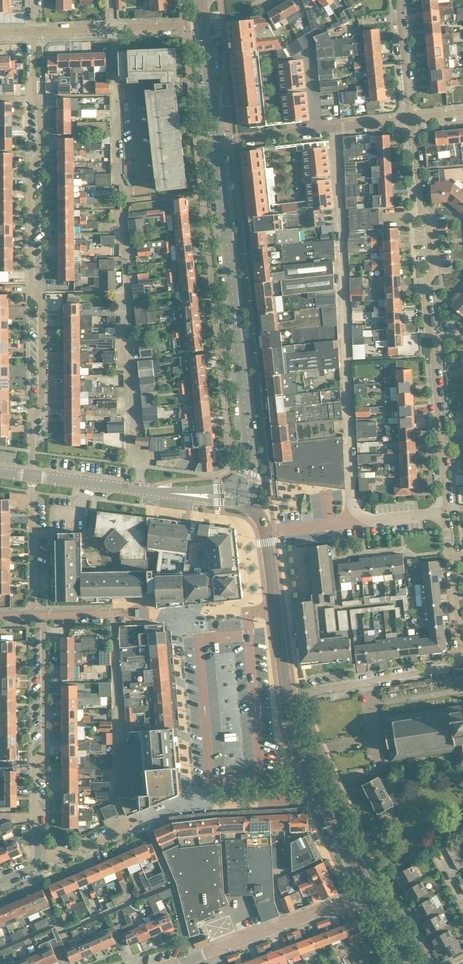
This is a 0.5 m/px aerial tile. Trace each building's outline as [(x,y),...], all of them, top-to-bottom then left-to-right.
[(12,12),(12,0),(0,0),(0,13),(12,12)] [(72,0),(58,0),(58,10),(72,10),(72,0)] [(152,8),(135,10),(136,18),(163,17),(162,10),(168,9),(167,0),(151,0),(152,8)] [(280,6),(287,17),(290,22),(290,23),(302,16),(299,10),(294,3),(293,0),(290,0),(280,6)] [(451,8),(452,8),(452,2),(439,4),(439,0),(423,0),(424,11),(440,10),(444,9),(451,8)] [(283,22),(285,25),(290,22),(280,6),(268,13),(274,24),(280,21),(281,23),(283,22)] [(346,15),(338,19),(339,22),(341,25),(350,21),(355,18),(349,7),(343,10),(346,15)] [(452,8),(451,8),(444,9),(440,10),(424,11),(425,23),(441,22),(446,21),(445,15),(454,14),(454,8),(452,8)] [(313,9),(307,11),(313,30),(310,31),(313,35),(321,33),(318,25),(313,9)] [(267,126),(267,121),(262,121),(254,51),(278,48),(282,48),(263,16),(248,17),(248,21),(244,22),(244,24),(238,25),(238,22),(228,23),(230,44),(230,49),(236,48),(236,51),(231,52),(239,125),(250,124),(251,128),(267,126)] [(426,35),(442,33),(441,22),(425,23),(426,35)] [(321,33),(313,35),(317,42),(316,42),(317,48),(334,46),(366,43),(381,41),(379,29),(364,30),(365,36),(332,39),(328,30),(321,33)] [(310,31),(298,38),(305,49),(316,42),(317,42),(313,35),(310,31)] [(447,33),(442,33),(442,34),(426,35),(427,47),(443,45),(455,44),(454,38),(453,32),(447,33)] [(305,49),(298,38),(286,45),(293,56),(305,49)] [(317,48),(318,59),(335,57),(367,54),(382,53),(381,41),(366,43),(334,46),(317,48)] [(443,45),(427,47),(429,59),(444,57),(449,57),(456,56),(459,56),(458,44),(455,44),(443,45)] [(279,63),(289,62),(289,59),(282,48),(278,48),(279,63)] [(121,53),(121,66),(122,79),(136,78),(136,75),(167,74),(167,77),(162,77),(162,84),(156,84),(157,95),(152,95),(162,189),(186,187),(186,186),(183,186),(182,180),(185,180),(184,170),(181,170),(181,165),(184,164),(182,155),(180,155),(179,149),(182,149),(181,139),(178,139),(177,134),(180,133),(179,123),(176,124),(176,118),(178,118),(176,95),(183,95),(183,75),(177,76),(176,55),(171,55),(171,50),(156,51),(156,55),(150,55),(150,52),(151,52),(151,51),(138,52),(138,56),(132,56),(132,53),(133,53),(133,52),(130,52),(130,53),(121,53)] [(83,67),(95,66),(94,53),(82,54),(83,67)] [(94,53),(95,66),(107,66),(106,53),(94,53)] [(383,65),(382,53),(367,54),(368,66),(383,65)] [(59,67),(69,67),(71,67),(70,54),(58,55),(58,57),(48,57),(49,73),(59,73),(59,67)] [(82,54),(70,54),(71,67),(71,79),(77,78),(77,72),(83,72),(83,67),(82,54)] [(0,57),(0,70),(6,69),(6,81),(15,81),(14,69),(11,69),(11,57),(0,57)] [(336,68),(335,57),(318,59),(319,71),(333,69),(336,68)] [(444,57),(429,59),(430,70),(445,69),(450,68),(449,57),(444,57)] [(281,76),(303,74),(302,60),(289,62),(279,63),(281,76)] [(355,67),(356,73),(368,72),(369,78),(384,77),(383,65),(368,66),(362,67),(355,67)] [(454,80),(453,75),(453,68),(450,68),(445,69),(430,70),(431,82),(454,80)] [(320,81),(334,79),(333,69),(319,71),(320,81)] [(303,74),(281,76),(282,90),(288,89),(302,88),(305,87),(303,74)] [(369,85),(357,86),(358,91),(385,88),(384,77),(369,78),(369,85)] [(457,80),(454,80),(431,82),(432,94),(447,93),(447,86),(458,85),(457,80)] [(320,83),(321,93),(339,91),(338,81),(320,83)] [(110,93),(110,82),(96,83),(97,94),(110,93)] [(0,94),(0,95),(15,95),(15,84),(6,84),(2,84),(0,84),(0,85),(0,94)] [(72,85),(71,85),(59,85),(59,94),(72,94),(72,85)] [(355,91),(346,92),(347,103),(347,104),(356,103),(356,99),(358,99),(358,96),(366,95),(367,102),(367,110),(376,109),(381,109),(380,101),(386,100),(385,88),(358,91),(355,91)] [(303,93),(288,94),(283,95),(284,109),(307,106),(305,92),(303,93)] [(58,98),(59,110),(83,110),(83,105),(72,105),(72,98),(68,98),(58,98)] [(13,114),(12,102),(0,102),(0,114),(13,114)] [(308,120),(307,106),(284,109),(286,122),(308,120)] [(72,122),(72,117),(97,117),(97,110),(83,110),(59,110),(59,122),(72,122)] [(13,126),(13,114),(0,114),(0,126),(13,126)] [(72,122),(59,122),(59,134),(69,134),(72,134),(78,134),(78,129),(72,129),(72,122)] [(13,138),(13,126),(0,126),(0,138),(13,138)] [(85,134),(97,134),(97,126),(85,126),(85,134)] [(454,143),(461,142),(459,130),(448,131),(450,149),(454,149),(454,143)] [(424,136),(427,153),(439,152),(439,158),(451,156),(450,149),(448,131),(436,132),(436,134),(424,136)] [(357,144),(357,135),(344,137),(345,150),(358,149),(366,149),(390,148),(390,135),(371,136),(371,143),(357,144)] [(3,150),(13,150),(13,138),(0,138),(0,150),(3,150)] [(69,138),(59,138),(59,150),(97,150),(103,150),(103,144),(87,144),(87,138),(74,138),(69,138)] [(244,171),(266,168),(265,151),(264,148),(245,150),(245,152),(242,152),(243,157),(242,157),(242,158),(243,158),(243,166),(243,167),(244,167),(244,171)] [(304,150),(305,164),(328,161),(327,148),(304,150)] [(378,160),(391,159),(390,148),(366,149),(367,155),(378,155),(378,160)] [(345,163),(356,162),(350,162),(349,157),(358,157),(358,149),(345,150),(345,163)] [(97,157),(97,150),(59,150),(59,162),(74,162),(74,156),(87,156),(87,157),(97,157)] [(13,165),(13,153),(3,153),(0,153),(0,165),(8,165),(13,165)] [(458,157),(451,158),(451,159),(451,160),(452,166),(459,165),(458,157)] [(379,166),(367,167),(368,172),(392,171),(391,159),(378,160),(379,166)] [(328,161),(305,164),(307,177),(312,177),(313,182),(307,182),(307,183),(330,181),(330,180),(328,180),(327,175),(330,175),(328,161)] [(74,169),(74,167),(74,162),(59,162),(59,174),(87,174),(95,174),(95,169),(74,169)] [(346,173),(357,173),(356,162),(345,163),(346,173)] [(13,165),(0,165),(0,177),(13,177),(13,165)] [(244,176),(245,180),(267,177),(266,168),(244,171),(244,175),(244,176)] [(392,183),(392,171),(368,172),(368,178),(373,178),(373,184),(392,183)] [(96,186),(112,185),(112,173),(96,173),(96,186)] [(357,179),(357,173),(346,173),(346,185),(357,185),(356,179),(357,179)] [(87,179),(87,174),(59,174),(59,186),(75,186),(75,179),(80,179),(87,179)] [(445,202),(443,184),(443,181),(446,181),(445,175),(439,176),(440,181),(435,182),(436,185),(431,185),(431,188),(433,203),(445,202)] [(13,177),(0,177),(0,189),(13,189),(13,177)] [(245,185),(246,189),(268,186),(267,177),(245,180),(245,184),(245,185)] [(332,194),(330,181),(307,183),(309,196),(332,194)] [(451,204),(462,190),(454,183),(451,184),(450,181),(446,181),(443,181),(443,184),(445,202),(448,202),(451,204)] [(371,196),(393,194),(392,183),(373,184),(371,184),(371,196)] [(360,184),(357,185),(346,185),(347,197),(357,197),(361,196),(360,184)] [(75,186),(59,186),(59,198),(75,197),(75,192),(75,186)] [(246,194),(247,198),(269,195),(268,186),(246,189),(246,193),(246,194)] [(13,200),(13,189),(0,189),(0,200),(13,200)] [(462,208),(462,191),(462,190),(451,204),(460,212),(462,208)] [(290,203),(291,212),(333,207),(332,194),(309,196),(310,206),(298,207),(297,202),(290,203)] [(393,194),(371,196),(366,196),(367,202),(374,202),(374,208),(379,207),(394,207),(393,194)] [(247,202),(248,207),(270,204),(269,195),(247,198),(247,202),(246,202),(247,203),(247,202)] [(358,209),(357,201),(365,201),(365,196),(361,196),(357,197),(347,197),(346,197),(347,209),(350,209),(358,209)] [(75,197),(59,198),(59,210),(75,209),(75,203),(87,203),(87,197),(80,197),(75,197)] [(167,200),(168,209),(147,211),(148,217),(160,216),(167,215),(173,214),(189,213),(187,198),(167,200)] [(13,200),(0,200),(0,212),(13,212),(13,200)] [(249,216),(291,212),(290,203),(278,205),(279,208),(271,209),(270,204),(248,207),(248,211),(247,211),(247,212),(248,211),(249,216)] [(374,208),(358,209),(350,209),(350,229),(350,230),(365,229),(379,229),(379,207),(374,208)] [(87,216),(81,217),(75,217),(75,209),(59,210),(59,221),(87,221),(87,216)] [(250,217),(251,232),(277,229),(293,228),(299,228),(322,225),(325,225),(323,210),(284,214),(284,213),(250,217)] [(13,224),(13,212),(0,212),(0,224),(13,224)] [(173,214),(174,230),(191,228),(189,213),(173,214)] [(129,220),(130,233),(140,232),(146,231),(145,217),(139,218),(129,219),(129,220)] [(99,221),(87,221),(59,221),(59,233),(75,233),(75,226),(87,226),(87,228),(93,228),(99,228),(99,221)] [(13,236),(13,224),(0,224),(0,236),(13,236)] [(326,225),(325,225),(322,225),(323,233),(334,232),(334,225),(326,225)] [(174,230),(176,244),(192,243),(191,228),(174,230)] [(301,243),(299,228),(293,228),(277,229),(251,232),(253,248),(301,243)] [(371,241),(399,240),(399,228),(382,229),(383,235),(371,236),(371,241)] [(365,229),(350,230),(348,242),(365,241),(365,229)] [(75,239),(75,233),(59,233),(59,245),(75,245),(88,245),(88,241),(88,239),(75,239)] [(115,235),(102,235),(102,245),(115,245),(115,235)] [(14,248),(13,236),(0,236),(0,248),(14,248)] [(170,246),(169,239),(149,242),(150,248),(163,247),(170,246)] [(312,242),(301,243),(253,248),(255,268),(285,265),(333,260),(335,260),(334,240),(312,242)] [(349,254),(360,253),(360,247),(371,247),(371,246),(383,246),(384,252),(400,252),(399,240),(371,241),(365,241),(348,242),(349,254)] [(194,258),(192,243),(176,244),(177,260),(194,258)] [(75,245),(59,245),(60,257),(75,257),(75,249),(88,249),(88,245),(75,245)] [(0,248),(0,259),(14,259),(14,248),(0,248)] [(400,263),(400,256),(400,252),(384,252),(384,259),(372,260),(372,265),(400,263)] [(60,268),(88,268),(88,263),(81,263),(75,263),(75,257),(60,257),(60,268)] [(196,274),(194,258),(177,260),(178,269),(179,270),(179,275),(196,274)] [(10,282),(10,272),(14,271),(14,259),(0,259),(0,282),(10,282)] [(100,259),(100,268),(115,268),(115,259),(100,259)] [(255,268),(257,283),(281,281),(285,280),(334,275),(334,261),(336,260),(335,260),(333,260),(285,265),(255,268)] [(385,276),(401,275),(400,263),(372,265),(365,265),(365,270),(384,269),(385,276)] [(88,268),(60,268),(60,281),(75,280),(81,280),(81,276),(87,276),(95,276),(95,277),(102,277),(102,291),(116,291),(115,268),(100,268),(88,268)] [(174,276),(173,276),(174,282),(175,291),(181,291),(197,289),(196,274),(179,275),(174,276)] [(334,275),(285,280),(281,281),(257,283),(258,298),(282,296),(292,295),(299,294),(335,289),(334,275)] [(378,277),(378,288),(401,287),(401,275),(385,276),(378,277)] [(139,284),(133,285),(134,297),(146,295),(145,287),(145,284),(147,284),(147,285),(154,284),(153,278),(149,278),(139,279),(139,284)] [(402,299),(401,287),(378,288),(379,300),(386,300),(386,299),(402,299)] [(351,289),(351,301),(352,301),(358,301),(364,301),(363,288),(356,289),(351,289)] [(199,304),(197,289),(181,291),(175,291),(176,297),(180,301),(182,300),(182,305),(199,304)] [(258,298),(260,312),(260,314),(276,312),(337,305),(336,289),(335,289),(299,294),(292,295),(282,296),(258,298)] [(0,294),(0,306),(9,306),(9,294),(4,294),(0,294)] [(459,296),(451,306),(459,313),(462,316),(462,300),(459,296)] [(92,315),(108,316),(116,316),(116,307),(92,306),(92,310),(85,310),(85,303),(80,303),(80,300),(77,300),(77,298),(69,298),(69,303),(65,304),(65,316),(92,315)] [(147,305),(146,299),(134,300),(136,312),(147,311),(152,310),(151,306),(151,304),(147,305)] [(375,312),(402,311),(402,299),(386,299),(386,300),(386,306),(375,306),(375,312)] [(200,319),(199,304),(182,305),(176,306),(176,310),(174,310),(176,322),(186,321),(200,319)] [(338,326),(337,305),(276,312),(260,314),(262,334),(278,332),(338,326)] [(0,306),(0,318),(9,318),(9,306),(0,306)] [(137,324),(149,323),(147,311),(136,312),(137,324)] [(387,323),(403,322),(402,311),(375,312),(373,312),(373,317),(387,317),(387,323)] [(92,321),(92,315),(65,316),(65,327),(86,327),(86,321),(92,321)] [(108,324),(116,324),(116,316),(108,316),(108,324)] [(9,330),(9,318),(0,318),(0,330),(9,330)] [(188,336),(202,335),(200,319),(186,321),(188,336)] [(374,335),(403,334),(403,322),(387,323),(388,329),(373,329),(374,335)] [(364,336),(363,325),(353,325),(353,336),(364,336)] [(339,339),(338,326),(278,332),(262,334),(264,347),(297,344),(316,342),(339,339)] [(86,327),(65,327),(65,340),(92,339),(92,334),(92,327),(86,327)] [(147,341),(145,327),(137,328),(139,342),(147,341)] [(9,330),(0,330),(0,342),(9,342),(9,330)] [(388,340),(389,355),(399,355),(398,347),(404,346),(403,334),(374,335),(374,341),(388,340)] [(186,343),(189,343),(190,352),(194,351),(204,350),(202,335),(188,336),(180,337),(173,338),(174,347),(185,346),(185,343),(186,343)] [(364,336),(353,336),(353,345),(365,344),(374,343),(374,341),(373,335),(364,336)] [(92,339),(65,340),(65,351),(80,351),(80,344),(93,344),(93,339),(92,339)] [(97,348),(116,348),(116,339),(108,339),(97,339),(97,344),(97,348)] [(297,344),(264,347),(264,349),(265,355),(265,361),(267,376),(318,370),(320,370),(340,368),(340,362),(340,357),(339,339),(316,342),(317,348),(297,350),(297,344)] [(141,358),(151,357),(154,356),(153,351),(152,341),(149,341),(139,342),(141,358)] [(9,354),(9,342),(0,342),(0,354),(9,354)] [(89,351),(80,351),(65,351),(65,363),(89,363),(89,351)] [(103,351),(103,362),(116,362),(116,351),(103,351)] [(9,365),(9,354),(0,354),(0,366),(9,365)] [(182,366),(174,367),(174,373),(192,371),(206,370),(204,354),(181,357),(182,366)] [(140,377),(155,375),(153,360),(138,362),(140,377)] [(412,369),(406,369),(405,360),(396,360),(397,382),(412,381),(412,369)] [(89,363),(65,363),(65,375),(81,375),(81,368),(86,368),(93,368),(93,363),(89,363)] [(9,377),(9,365),(0,366),(0,377),(9,377)] [(193,387),(208,385),(206,370),(192,371),(193,387)] [(319,377),(318,370),(267,376),(269,396),(307,392),(305,378),(319,377)] [(81,375),(65,375),(65,386),(81,386),(81,387),(94,387),(93,382),(93,381),(81,381),(81,375)] [(142,392),(152,391),(156,390),(155,375),(140,377),(142,392)] [(9,389),(9,377),(0,377),(0,389),(9,389)] [(398,394),(413,393),(412,381),(397,382),(392,382),(386,383),(386,388),(397,387),(398,394)] [(365,383),(355,384),(355,392),(356,396),(367,395),(367,391),(367,383),(365,383)] [(195,402),(209,400),(208,385),(193,387),(195,402)] [(65,386),(65,398),(81,398),(81,392),(89,392),(94,392),(94,387),(81,387),(81,386),(65,386)] [(0,389),(0,401),(9,401),(9,389),(0,389)] [(307,392),(269,396),(270,409),(323,403),(321,391),(307,393),(307,392)] [(414,405),(413,393),(398,394),(398,400),(386,401),(386,406),(414,405)] [(155,394),(142,395),(142,401),(143,407),(156,406),(155,394)] [(118,410),(118,401),(98,401),(98,405),(90,405),(81,405),(81,398),(65,398),(66,410),(94,410),(106,410),(118,410)] [(197,416),(211,415),(209,400),(195,402),(197,416)] [(9,413),(9,401),(0,401),(0,413),(9,413)] [(323,403),(270,409),(272,425),(334,419),(343,418),(341,401),(323,403)] [(156,406),(143,407),(143,413),(144,422),(154,421),(159,421),(158,405),(156,406)] [(399,417),(414,417),(414,405),(386,406),(386,411),(393,411),(393,418),(399,417)] [(356,407),(357,417),(370,416),(369,407),(356,407)] [(81,410),(66,410),(66,422),(81,422),(88,422),(88,417),(94,417),(94,410),(81,410)] [(10,424),(9,413),(0,413),(0,424),(10,424)] [(198,432),(212,431),(211,415),(197,416),(194,417),(189,417),(190,433),(196,433),(198,432)] [(393,424),(388,424),(389,430),(393,430),(399,429),(415,428),(414,417),(399,417),(399,424),(393,424)] [(334,419),(272,425),(274,443),(336,436),(334,419)] [(125,421),(111,421),(108,422),(108,433),(125,433),(125,421)] [(377,430),(377,421),(357,422),(357,431),(377,430)] [(66,422),(66,434),(81,434),(87,433),(93,433),(93,428),(81,428),(81,422),(66,422)] [(10,424),(0,424),(0,445),(7,446),(7,437),(10,437),(10,424)] [(415,428),(399,429),(393,430),(389,430),(387,430),(387,435),(393,434),(393,442),(400,441),(415,440),(415,428)] [(191,443),(185,444),(186,449),(193,448),(194,448),(198,448),(200,448),(200,447),(214,446),(212,431),(198,432),(196,433),(190,433),(191,443)] [(81,434),(87,434),(87,433),(81,434),(66,434),(66,446),(81,446),(81,434)] [(274,443),(278,481),(346,489),(344,435),(336,436),(274,443)] [(164,436),(152,437),(150,446),(150,450),(159,450),(165,449),(164,436)] [(136,444),(149,446),(150,438),(137,437),(136,444)] [(400,453),(416,452),(415,440),(400,441),(400,453)] [(196,471),(204,472),(213,471),(212,462),(216,461),(214,446),(200,447),(201,462),(199,462),(200,463),(196,470),(196,471)] [(193,455),(193,448),(186,449),(172,451),(162,452),(163,460),(172,459),(187,457),(187,455),(193,455)] [(401,465),(416,464),(416,452),(400,453),(401,465)] [(378,454),(358,455),(359,464),(378,463),(378,454)] [(395,471),(389,471),(389,477),(395,477),(401,476),(417,476),(416,464),(401,465),(401,470),(395,471)] [(396,487),(396,495),(411,494),(411,488),(418,488),(417,476),(401,476),(402,487),(396,487)] [(376,483),(376,477),(359,478),(360,491),(370,490),(369,483),(376,483)] [(10,511),(10,499),(0,499),(0,511),(10,511)] [(10,523),(10,511),(0,511),(0,523),(10,523)] [(95,567),(96,567),(96,566),(95,566),(93,566),(92,565),(91,565),(90,564),(89,563),(89,562),(88,561),(88,560),(88,559),(88,558),(87,558),(87,559),(83,559),(82,532),(56,533),(56,534),(59,534),(59,540),(56,540),(57,601),(79,601),(78,597),(82,597),(82,598),(143,597),(143,590),(149,590),(149,592),(149,593),(153,593),(157,593),(158,606),(158,608),(185,605),(244,599),(236,528),(230,527),(191,522),(189,522),(148,517),(149,550),(160,552),(157,570),(149,570),(149,558),(147,558),(146,517),(98,511),(95,536),(107,538),(106,542),(107,546),(109,549),(113,552),(117,552),(121,551),(121,559),(122,559),(122,571),(95,571),(95,567)] [(10,535),(10,523),(0,523),(0,535),(10,535)] [(11,547),(10,535),(0,535),(0,547),(11,547)] [(328,544),(307,547),(307,554),(308,564),(310,578),(311,588),(311,590),(312,595),(309,595),(309,601),(312,600),(313,600),(313,604),(334,602),(333,593),(328,547),(328,544)] [(11,547),(0,547),(0,559),(11,558),(11,547)] [(403,554),(392,555),(394,573),(395,579),(404,578),(403,572),(405,572),(404,564),(404,560),(403,554)] [(392,555),(381,556),(383,574),(394,573),(392,555)] [(381,556),(371,558),(373,576),(383,574),(381,556)] [(0,559),(0,570),(11,570),(11,558),(0,559)] [(360,559),(360,562),(362,580),(363,580),(363,577),(373,576),(371,558),(360,559)] [(423,573),(441,571),(440,560),(422,562),(423,573)] [(351,581),(362,580),(360,562),(349,563),(351,581)] [(349,563),(339,564),(341,583),(351,581),(349,563)] [(11,570),(0,570),(0,582),(11,582),(11,570)] [(422,584),(439,583),(443,582),(441,571),(423,573),(424,583),(422,583),(422,584)] [(11,582),(0,582),(0,594),(11,594),(11,582)] [(423,595),(441,593),(439,583),(422,584),(423,595)] [(424,606),(442,604),(441,593),(423,595),(424,606)] [(301,665),(305,665),(353,660),(350,638),(320,642),(320,645),(318,645),(313,600),(292,603),(297,648),(300,648),(301,665)] [(426,616),(443,614),(442,604),(424,606),(426,616)] [(328,632),(337,631),(334,607),(325,608),(328,632)] [(356,612),(362,612),(362,608),(350,609),(352,629),(357,629),(356,612)] [(338,611),(340,631),(349,630),(347,610),(338,611)] [(427,627),(429,627),(444,625),(443,614),(426,616),(427,627)] [(119,636),(120,642),(120,647),(140,645),(150,645),(167,643),(166,639),(166,631),(165,631),(150,632),(149,624),(146,625),(130,625),(124,625),(120,625),(119,636)] [(164,624),(149,624),(150,632),(165,631),(165,624),(164,624)] [(429,627),(430,637),(445,635),(444,625),(429,627)] [(368,631),(364,631),(366,645),(368,663),(379,662),(379,659),(376,640),(376,635),(369,636),(368,631)] [(409,636),(411,655),(421,654),(419,635),(409,636)] [(421,654),(432,653),(430,637),(420,638),(419,635),(421,654)] [(430,637),(432,653),(443,652),(447,647),(445,635),(430,637)] [(82,637),(82,642),(82,651),(83,651),(98,651),(97,636),(82,637)] [(398,637),(400,656),(411,655),(409,636),(398,637)] [(75,637),(62,637),(62,651),(82,651),(82,642),(75,642),(75,637)] [(389,658),(400,656),(398,637),(387,639),(389,658)] [(376,640),(379,659),(389,658),(387,639),(376,640)] [(16,653),(16,641),(0,641),(0,653),(16,653)] [(140,645),(120,647),(121,657),(127,657),(127,659),(168,656),(167,649),(167,644),(167,643),(150,645),(140,645)] [(366,645),(355,646),(357,664),(368,663),(366,645)] [(62,665),(75,665),(75,658),(81,658),(83,656),(83,651),(82,651),(62,651),(62,665)] [(112,651),(99,651),(100,665),(112,665),(112,651)] [(16,665),(16,653),(0,653),(0,665),(1,665),(16,665)] [(127,661),(122,661),(122,671),(132,670),(137,670),(169,667),(168,656),(127,659),(127,661)] [(1,677),(17,677),(16,665),(1,665),(1,677)] [(75,679),(75,665),(62,665),(62,679),(75,679)] [(169,667),(137,670),(138,682),(170,679),(169,672),(169,667)] [(124,683),(133,683),(132,670),(122,671),(124,683)] [(17,688),(17,677),(1,677),(0,677),(0,689),(17,688)] [(134,695),(143,694),(155,693),(171,692),(171,691),(169,683),(170,681),(170,680),(170,679),(138,682),(133,683),(124,683),(125,695),(134,695)] [(112,682),(100,682),(100,697),(112,697),(112,682)] [(62,697),(91,697),(91,691),(78,691),(78,685),(62,685),(62,697)] [(17,700),(17,688),(0,689),(0,700),(17,700)] [(171,692),(155,693),(143,694),(134,695),(130,695),(130,697),(125,697),(126,707),(135,707),(172,704),(171,692)] [(78,697),(62,697),(63,709),(78,709),(84,709),(84,705),(86,705),(101,705),(101,697),(91,697),(78,697)] [(17,700),(0,700),(0,706),(1,706),(1,712),(17,712),(17,700)] [(174,727),(174,726),(172,704),(135,707),(126,707),(128,732),(130,732),(137,731),(174,727)] [(385,716),(387,729),(385,730),(388,748),(390,748),(392,760),(402,759),(457,751),(459,765),(461,767),(462,766),(462,704),(385,715),(385,716)] [(78,709),(63,709),(63,721),(89,721),(91,721),(90,715),(84,715),(84,709),(78,709)] [(17,724),(17,712),(1,712),(1,718),(0,718),(0,724),(17,724)] [(101,729),(113,729),(112,720),(101,721),(91,721),(89,721),(63,721),(63,733),(79,733),(79,727),(101,726),(101,729)] [(17,736),(17,724),(0,724),(0,736),(2,736),(17,736)] [(179,788),(174,727),(130,732),(132,744),(120,745),(120,799),(127,817),(135,813),(132,808),(179,788)] [(63,744),(91,744),(91,739),(85,739),(85,732),(79,733),(63,733),(63,744)] [(102,744),(113,744),(113,732),(102,732),(102,744)] [(17,747),(17,736),(2,736),(2,742),(0,742),(0,748),(17,747)] [(78,750),(91,750),(91,751),(103,751),(103,744),(91,744),(63,744),(63,756),(78,756),(78,750)] [(14,760),(17,760),(17,747),(0,748),(0,767),(14,767),(14,760)] [(92,768),(92,763),(86,763),(86,756),(78,756),(63,756),(63,768),(79,768),(92,768)] [(97,768),(92,768),(79,768),(63,768),(63,780),(79,780),(79,774),(90,774),(90,776),(103,776),(103,768),(97,768)] [(0,777),(0,783),(17,783),(17,771),(7,771),(7,777),(0,777)] [(378,814),(387,809),(395,805),(384,785),(379,776),(363,785),(365,789),(362,790),(365,795),(367,794),(378,814)] [(79,780),(63,780),(63,792),(79,792),(92,792),(96,792),(111,792),(110,782),(92,782),(92,786),(79,786),(79,780)] [(17,795),(17,783),(0,783),(0,788),(7,788),(7,795),(17,795)] [(180,794),(179,788),(132,808),(135,813),(180,794)] [(85,803),(85,797),(92,797),(92,792),(79,792),(63,792),(63,804),(79,803),(85,803)] [(111,792),(96,792),(96,800),(111,800),(111,792)] [(7,807),(17,807),(17,795),(7,795),(0,795),(0,799),(7,799),(7,807)] [(112,817),(119,814),(114,802),(107,805),(112,817)] [(63,816),(92,816),(92,811),(79,811),(79,803),(63,804),(63,816)] [(107,805),(101,808),(106,820),(112,817),(107,805)] [(322,858),(309,831),(308,813),(290,814),(291,831),(292,839),(293,860),(293,871),(315,861),(322,858)] [(290,814),(270,815),(273,869),(285,868),(285,867),(289,867),(288,858),(284,858),(284,841),(286,841),(285,831),(291,831),(290,814)] [(270,815),(246,817),(246,816),(245,816),(245,817),(248,885),(249,895),(253,895),(261,917),(266,915),(268,920),(280,915),(275,900),(272,869),(273,869),(270,815)] [(63,816),(63,828),(79,828),(79,821),(92,821),(92,816),(63,816)] [(188,926),(196,923),(209,918),(215,915),(214,911),(230,905),(224,890),(221,832),(221,817),(173,823),(154,830),(160,845),(160,844),(164,851),(164,852),(177,884),(188,926)] [(228,858),(229,896),(249,895),(248,885),(245,817),(221,818),(221,817),(221,832),(227,832),(227,840),(226,840),(227,858),(228,858)] [(0,825),(0,831),(1,833),(15,827),(12,820),(0,825)] [(11,858),(22,853),(20,848),(23,847),(22,845),(22,836),(12,836),(3,840),(5,845),(11,858)] [(448,852),(460,846),(456,841),(445,847),(448,852)] [(141,846),(135,849),(140,861),(151,857),(153,862),(159,860),(152,844),(148,845),(147,844),(146,844),(144,843),(141,844),(141,846)] [(0,848),(0,863),(11,858),(5,845),(0,848)] [(460,846),(448,852),(451,858),(462,852),(460,846)] [(140,861),(135,849),(123,854),(128,866),(140,861)] [(462,852),(451,858),(455,863),(462,859),(462,852)] [(128,866),(123,854),(111,859),(116,872),(125,893),(126,896),(131,894),(120,870),(128,866)] [(98,865),(104,877),(116,872),(111,859),(98,865)] [(455,863),(458,870),(462,867),(462,859),(455,863)] [(393,864),(398,873),(407,868),(402,860),(393,864)] [(309,869),(293,876),(297,884),(294,885),(295,887),(297,892),(301,890),(316,885),(331,878),(324,862),(309,869)] [(98,865),(86,870),(91,882),(95,889),(98,896),(102,894),(99,887),(107,884),(104,877),(98,865)] [(401,886),(411,881),(414,886),(422,881),(422,882),(423,881),(419,875),(413,865),(395,875),(401,886)] [(146,888),(151,886),(148,878),(147,879),(143,868),(138,870),(141,876),(141,877),(145,888),(146,888)] [(74,875),(79,887),(91,882),(86,870),(74,875)] [(164,871),(148,878),(151,886),(153,889),(169,882),(164,871)] [(286,890),(284,885),(291,883),(288,873),(279,878),(280,887),(282,892),(286,890)] [(74,875),(62,880),(67,893),(79,887),(74,875)] [(322,900),(338,893),(331,878),(316,885),(301,890),(304,897),(312,894),(314,900),(310,902),(311,904),(322,900)] [(50,886),(54,895),(55,898),(62,895),(65,904),(67,903),(69,908),(73,907),(70,899),(67,893),(62,880),(56,883),(54,882),(51,883),(51,885),(50,886)] [(428,892),(422,882),(422,881),(414,886),(404,891),(410,902),(420,897),(423,902),(431,897),(431,898),(436,895),(433,889),(428,892)] [(43,890),(32,894),(40,911),(51,907),(43,890)] [(116,905),(128,900),(126,896),(125,893),(113,898),(116,905)] [(157,902),(162,900),(159,893),(152,896),(148,898),(151,905),(155,913),(163,931),(174,926),(169,914),(168,914),(166,908),(161,910),(157,902)] [(27,911),(29,916),(40,911),(32,894),(21,899),(27,911)] [(280,898),(286,913),(296,910),(290,895),(280,898)] [(423,902),(413,907),(420,918),(429,913),(432,918),(440,914),(441,914),(445,912),(442,905),(437,908),(431,898),(431,897),(423,902)] [(75,898),(70,899),(73,907),(74,906),(78,916),(90,911),(85,900),(77,904),(75,898)] [(16,916),(18,921),(29,916),(27,911),(21,899),(10,904),(16,916)] [(7,926),(18,921),(16,916),(10,904),(0,909),(0,910),(5,921),(7,926)] [(351,922),(342,926),(346,937),(362,931),(353,909),(347,912),(351,922)] [(59,916),(64,928),(70,925),(65,913),(59,916)] [(153,922),(147,925),(152,936),(163,931),(155,913),(150,915),(153,922)] [(446,924),(441,914),(440,914),(432,918),(423,924),(429,935),(439,929),(441,934),(442,935),(450,930),(454,928),(451,921),(446,924)] [(38,930),(46,926),(43,920),(35,924),(38,930)] [(123,946),(129,944),(130,946),(141,941),(136,929),(133,923),(122,927),(120,924),(115,926),(120,937),(123,946)] [(188,926),(189,932),(190,937),(201,933),(196,923),(188,926)] [(152,936),(147,925),(136,929),(141,941),(152,936)] [(56,936),(60,934),(56,926),(52,928),(56,936)] [(99,935),(105,948),(116,943),(114,939),(120,937),(115,926),(98,933),(99,935)] [(333,929),(327,931),(332,943),(346,937),(342,926),(333,929)] [(13,941),(24,936),(21,929),(18,931),(18,932),(11,935),(13,941)] [(299,930),(293,932),(301,954),(303,959),(318,953),(316,948),(312,937),(303,940),(299,930)] [(441,934),(432,940),(438,951),(448,945),(453,955),(462,949),(462,943),(462,941),(458,944),(456,940),(455,940),(450,930),(442,935),(441,934)] [(321,934),(312,937),(316,948),(332,943),(327,931),(321,934)] [(282,948),(286,959),(301,954),(293,932),(287,934),(291,945),(282,948)] [(57,939),(55,939),(61,953),(67,951),(70,959),(72,962),(83,957),(77,943),(75,939),(70,941),(73,947),(67,950),(63,941),(60,934),(56,936),(57,939)] [(105,948),(99,935),(89,940),(94,952),(105,948)] [(196,947),(208,943),(208,942),(206,935),(193,940),(196,947)] [(77,943),(83,957),(94,952),(89,940),(88,938),(77,943)] [(47,963),(48,963),(58,960),(56,955),(61,953),(57,943),(55,939),(39,946),(42,952),(47,963)] [(14,949),(25,945),(23,941),(12,945),(14,949)] [(252,960),(254,963),(271,963),(267,954),(266,952),(265,948),(263,943),(257,946),(261,956),(252,960)] [(17,957),(14,949),(12,945),(1,950),(3,954),(12,951),(15,958),(17,957)] [(267,954),(271,963),(274,963),(280,962),(281,963),(288,963),(286,959),(282,948),(273,952),(267,954)] [(33,963),(47,963),(42,952),(30,957),(33,963)] [(252,960),(243,963),(239,952),(233,955),(235,960),(237,963),(254,963),(252,960)]
